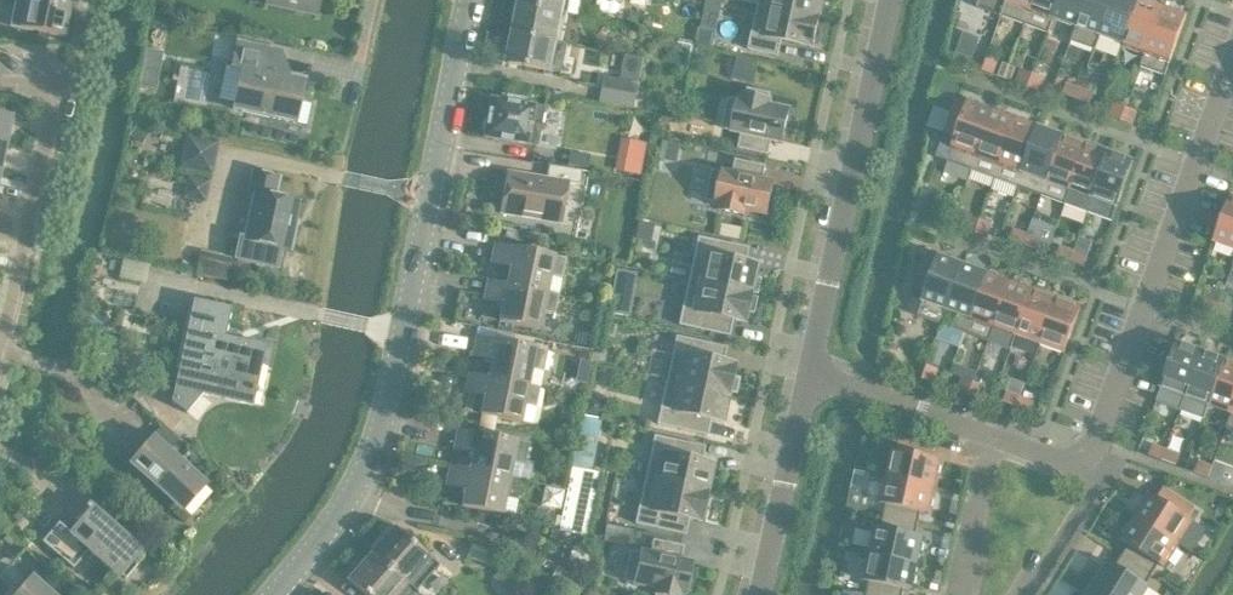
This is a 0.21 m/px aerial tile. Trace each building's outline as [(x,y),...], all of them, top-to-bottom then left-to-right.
[(72,0),(16,0),(16,1),(25,4),(69,13),(72,0)] [(319,0),(268,0),(267,4),(316,14),(319,0)] [(562,14),(565,0),(521,0),(520,5),(562,14)] [(726,0),(711,0),(705,16),(718,21),(726,0)] [(759,6),(819,19),(823,0),(760,0),(759,6)] [(1007,0),(980,0),(977,7),(1002,16),(1007,0)] [(1034,0),(1007,0),(1002,16),(1025,24),(1034,0)] [(1025,24),(1048,33),(1060,0),(1034,0),(1025,24)] [(1086,0),(1060,0),(1048,33),(1049,33),(1054,19),(1075,27),(1070,41),(1071,41),(1086,0)] [(1112,0),(1086,0),(1071,41),(1094,49),(1112,0)] [(1094,49),(1096,50),(1101,36),(1123,44),(1139,0),(1112,0),(1094,49)] [(1162,7),(1143,0),(1139,0),(1123,44),(1145,52),(1140,66),(1141,66),(1162,7)] [(25,4),(16,1),(10,27),(64,38),(69,13),(25,4)] [(556,42),(562,14),(520,5),(514,33),(556,42)] [(757,12),(749,50),(779,56),(783,40),(813,47),(818,26),(819,19),(759,6),(757,12)] [(1162,7),(1141,66),(1165,75),(1187,16),(1162,7)] [(556,42),(514,33),(508,62),(550,71),(556,42)] [(233,109),(240,111),(288,121),(293,100),(300,101),(305,80),(275,74),(280,50),(238,40),(232,66),(242,68),(233,109)] [(982,71),(994,74),(998,61),(987,57),(982,71)] [(1028,87),(1033,73),(1022,69),(1016,83),(1028,87)] [(1033,73),(1028,87),(1039,91),(1045,77),(1033,73)] [(602,91),(636,97),(638,84),(604,77),(602,91)] [(1076,100),(1080,88),(1066,83),(1062,94),(1076,100)] [(1080,88),(1076,100),(1090,105),(1094,93),(1080,88)] [(783,141),(789,112),(768,107),(771,93),(748,89),(745,102),(729,98),(722,127),(743,132),(739,147),(769,154),(772,139),(783,141)] [(636,97),(602,91),(599,104),(633,110),(636,97)] [(535,147),(543,109),(523,105),(524,100),(505,96),(504,101),(491,98),(487,118),(483,122),(481,129),(485,134),(484,137),(535,147)] [(957,100),(944,134),(956,139),(949,158),(947,161),(972,170),(993,111),(969,102),(968,104),(957,100)] [(1121,121),(1126,107),(1115,103),(1110,117),(1121,121)] [(1126,107),(1121,121),(1133,125),(1137,111),(1126,107)] [(993,111),(972,170),(995,179),(1017,119),(993,111)] [(7,146),(10,131),(9,131),(11,119),(0,117),(0,145),(7,146)] [(1017,119),(995,179),(1018,187),(1040,128),(1017,119)] [(1040,128),(1018,187),(1042,195),(1063,136),(1040,128)] [(182,166),(191,167),(188,190),(212,193),(219,138),(187,134),(182,166)] [(944,134),(937,154),(949,158),(956,139),(944,134)] [(1063,136),(1042,195),(1065,204),(1086,144),(1063,136)] [(619,162),(618,168),(619,170),(620,170),(621,171),(622,171),(624,172),(625,172),(627,173),(631,173),(632,174),(634,174),(638,175),(640,175),(641,174),(643,169),(644,162),(644,160),(645,159),(645,153),(644,147),(643,146),(642,146),(641,145),(640,145),(639,145),(639,144),(638,144),(638,143),(636,143),(633,143),(634,144),(633,144),(632,144),(632,145),(631,145),(630,145),(630,146),(629,147),(628,147),(628,148),(627,149),(627,150),(627,151),(627,152),(626,152),(626,153),(627,153),(626,153),(626,154),(625,154),(626,154),(625,155),(623,156),(622,156),(622,158),(621,159),(621,160),(620,160),(620,161),(619,162)] [(1086,144),(1065,204),(1066,204),(1088,212),(1093,199),(1110,153),(1086,144)] [(570,152),(568,165),(588,168),(591,156),(570,152)] [(1093,199),(1088,212),(1113,221),(1118,207),(1134,162),(1110,153),(1093,199)] [(767,213),(773,184),(763,182),(766,166),(737,160),(733,175),(713,171),(706,200),(723,204),(722,209),(744,214),(745,209),(767,213)] [(507,173),(500,214),(559,224),(566,184),(578,186),(580,172),(547,167),(545,179),(507,173)] [(278,178),(254,173),(250,194),(255,195),(246,240),(288,249),(298,202),(274,197),(278,178)] [(923,190),(917,207),(934,213),(940,196),(923,190)] [(1214,242),(1232,249),(1232,198),(1231,197),(1214,242)] [(975,233),(980,220),(968,216),(964,229),(975,233)] [(980,220),(975,233),(987,237),(992,223),(980,220)] [(1014,229),(1010,241),(1023,246),(1028,234),(1014,229)] [(1028,234),(1023,246),(1037,250),(1041,239),(1028,234)] [(698,237),(688,281),(749,294),(750,293),(749,293),(749,292),(757,294),(760,279),(753,277),(755,266),(745,264),(748,248),(698,237)] [(487,282),(558,297),(559,294),(547,292),(550,277),(561,279),(565,259),(495,245),(491,264),(509,268),(506,284),(487,280),(487,282)] [(1060,246),(1056,257),(1070,262),(1074,251),(1060,246)] [(1074,251),(1070,262),(1084,267),(1088,256),(1074,251)] [(942,324),(963,265),(939,256),(938,259),(927,254),(914,289),(916,289),(924,292),(926,293),(917,315),(942,324)] [(119,278),(146,284),(150,265),(123,259),(119,278)] [(619,265),(611,309),(632,313),(640,269),(619,265)] [(965,333),(987,273),(963,265),(942,324),(965,333)] [(988,341),(1010,282),(987,273),(965,333),(988,341)] [(749,294),(688,281),(679,325),(729,335),(732,320),(743,322),(746,311),(753,313),(757,298),(749,296),(749,294)] [(558,297),(487,282),(483,300),(502,304),(499,322),(539,330),(542,313),(554,315),(558,297)] [(1010,282),(988,341),(989,341),(994,328),(1016,336),(1033,290),(1010,282)] [(916,289),(910,306),(918,309),(924,292),(916,289)] [(1040,344),(1056,299),(1033,290),(1016,336),(1040,344)] [(1056,299),(1040,344),(1064,353),(1081,308),(1056,299)] [(1215,315),(1219,304),(1206,299),(1201,310),(1215,315)] [(193,302),(173,394),(171,403),(187,413),(203,395),(251,406),(253,394),(257,395),(258,390),(254,389),(263,348),(224,340),(231,310),(193,302)] [(1215,315),(1229,320),(1232,309),(1219,304),(1215,315)] [(81,346),(83,329),(72,328),(70,344),(81,346)] [(676,336),(667,380),(728,393),(728,392),(736,393),(739,378),(731,376),(734,365),(723,363),(726,347),(676,336)] [(468,375),(539,389),(539,388),(528,386),(531,370),(543,372),(547,352),(476,338),(472,357),(491,361),(487,377),(468,373),(468,375)] [(1185,397),(1202,352),(1178,343),(1161,388),(1185,397)] [(1209,406),(1225,360),(1202,352),(1185,397),(1209,406)] [(1209,406),(1231,414),(1226,428),(1227,428),(1232,411),(1232,363),(1225,360),(1209,406)] [(922,379),(933,383),(938,369),(927,365),(922,379)] [(539,389),(468,375),(464,393),(483,397),(479,415),(521,423),(524,405),(536,407),(539,389)] [(968,396),(973,382),(962,378),(957,392),(968,396)] [(728,393),(667,380),(660,408),(657,424),(707,435),(710,419),(721,422),(727,395),(728,393)] [(973,382),(968,396),(980,400),(985,386),(973,382)] [(1016,408),(1021,397),(1007,392),(1003,403),(1016,408)] [(1021,397),(1016,408),(1030,413),(1035,402),(1021,397)] [(589,398),(586,412),(600,415),(603,401),(589,398)] [(581,414),(572,465),(592,469),(601,418),(581,414)] [(202,482),(201,481),(213,467),(189,446),(188,447),(162,424),(154,434),(138,453),(153,467),(145,475),(181,507),(202,482)] [(449,467),(521,482),(521,480),(509,478),(512,462),(524,464),(528,444),(457,430),(453,449),(472,453),(468,469),(450,465),(449,467)] [(654,436),(645,480),(706,493),(706,492),(711,465),(701,462),(704,447),(654,436)] [(888,477),(935,487),(941,460),(933,459),(935,447),(900,439),(897,451),(894,450),(888,477)] [(1162,461),(1167,450),(1153,445),(1149,456),(1162,461)] [(1167,450),(1162,461),(1176,466),(1180,455),(1167,450)] [(1194,472),(1209,478),(1213,466),(1199,461),(1194,472)] [(521,482),(449,467),(446,486),(464,489),(460,508),(502,516),(505,498),(517,501),(521,482)] [(543,496),(542,501),(542,505),(543,507),(549,509),(558,509),(558,510),(559,511),(559,512),(561,512),(561,515),(561,516),(561,517),(560,517),(558,518),(558,520),(557,520),(557,522),(558,522),(558,523),(559,524),(559,525),(559,526),(559,532),(560,532),(560,533),(560,534),(561,535),(560,536),(561,537),(561,539),(562,539),(563,540),(564,540),(565,540),(566,540),(567,541),(568,541),(570,541),(571,542),(572,542),(572,543),(576,542),(578,539),(578,537),(579,536),(585,535),(586,535),(587,534),(588,532),(588,531),(588,530),(588,528),(589,528),(588,526),(589,526),(589,524),(590,523),(590,520),(590,519),(590,518),(591,517),(591,513),(592,512),(593,507),(593,506),(593,505),(594,502),(595,497),(595,496),(595,493),(596,492),(596,491),(597,488),(597,482),(598,480),(598,478),(599,477),(599,474),(598,474),(596,474),(593,473),(588,472),(585,471),(583,471),(581,471),(576,470),(574,469),(572,469),(571,470),(571,471),(570,477),(569,478),(569,479),(568,486),(567,487),(566,490),(565,491),(564,491),(563,490),(562,490),(562,489),(559,488),(548,486),(546,487),(544,489),(544,490),(544,492),(544,493),(543,494),(543,496)] [(883,516),(918,524),(921,512),(929,514),(935,487),(888,477),(882,503),(885,504),(883,516)] [(706,493),(645,480),(635,523),(685,534),(689,519),(700,521),(706,493)] [(1136,517),(1177,543),(1191,520),(1188,518),(1195,508),(1164,488),(1157,499),(1150,494),(1136,517)] [(58,522),(42,542),(73,568),(89,550),(117,574),(118,572),(126,579),(144,557),(137,550),(138,549),(136,547),(146,534),(129,521),(118,532),(116,530),(119,527),(117,525),(126,514),(98,491),(89,502),(73,521),(76,523),(70,531),(58,522)] [(871,554),(918,564),(924,538),(916,536),(918,524),(883,516),(880,528),(877,527),(871,554)] [(1122,555),(1153,575),(1159,564),(1162,566),(1177,543),(1136,517),(1121,541),(1128,545),(1122,555)] [(394,528),(370,555),(407,587),(431,560),(394,528)] [(684,593),(690,564),(680,562),(683,546),(653,540),(650,555),(630,551),(623,580),(657,588),(655,594),(679,594),(679,592),(684,593)] [(507,555),(472,542),(466,557),(501,570),(507,555)] [(571,551),(569,560),(585,564),(590,565),(592,556),(587,555),(571,551)] [(904,589),(912,591),(918,564),(871,554),(865,581),(869,581),(867,594),(903,594),(904,589)] [(370,555),(347,582),(362,594),(400,594),(407,587),(370,555)] [(1111,594),(1144,594),(1149,587),(1146,585),(1153,575),(1122,555),(1115,565),(1108,561),(1094,584),(1111,594)] [(565,574),(546,565),(542,572),(561,582),(565,574)] [(33,575),(16,594),(18,594),(56,594),(33,575)] [(1094,584),(1087,594),(1111,594),(1094,584)]
